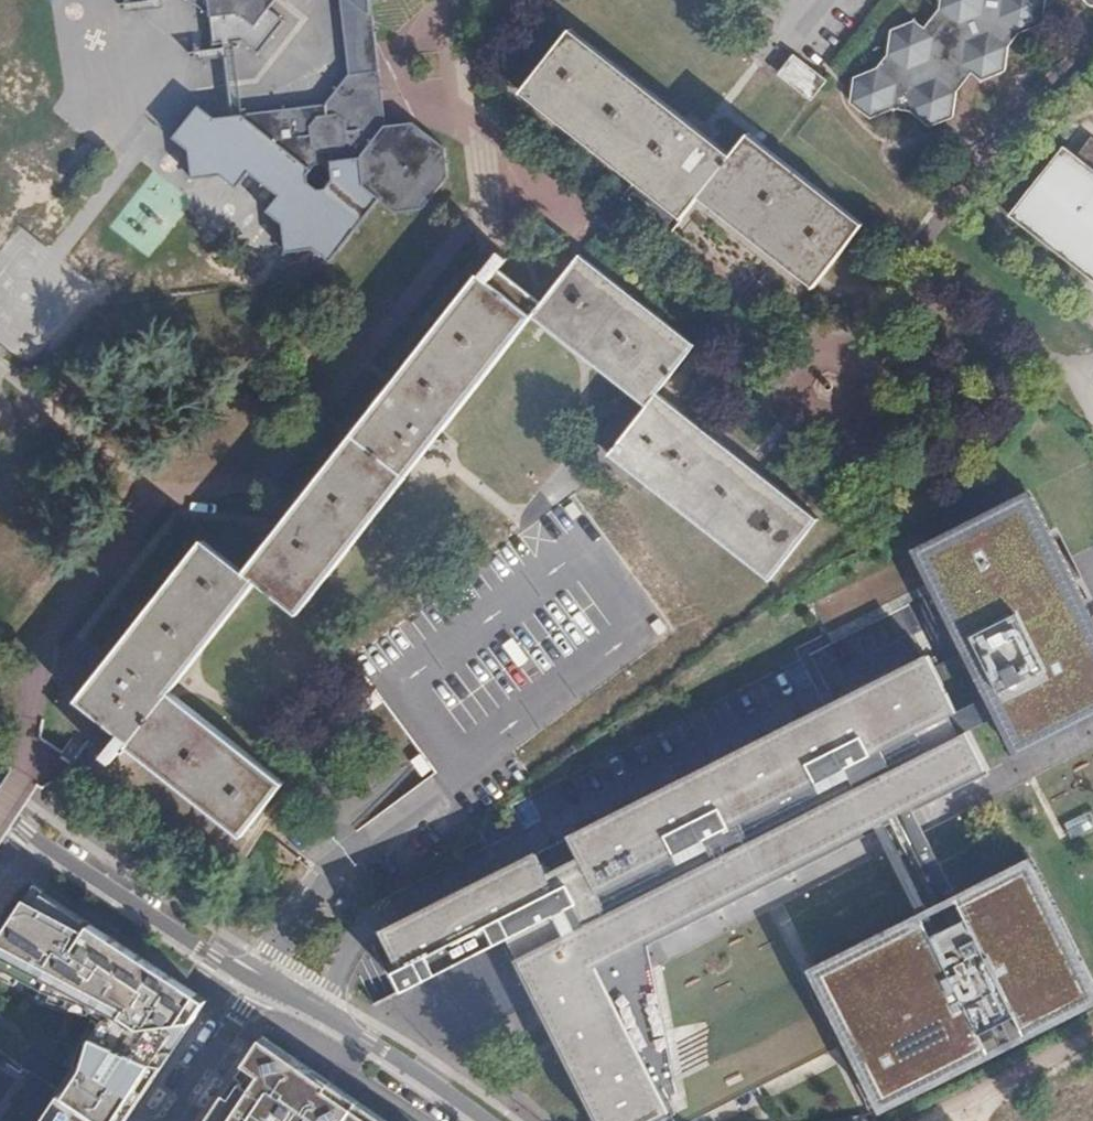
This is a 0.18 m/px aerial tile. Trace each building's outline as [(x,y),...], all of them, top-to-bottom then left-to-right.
[(281,225),(286,253),(313,250),(327,260),(327,265),(379,200),(362,186),(359,159),(385,126),(375,119),(366,53),(376,43),(373,17),(371,17),(369,0),(340,0),(348,74),(324,104),(214,117),(199,105),(172,138),(188,151),(192,180),(222,177),(237,189),(249,173),(277,196),(265,212),(281,225)] [(211,16),(214,44),(242,41),(257,54),(283,21),(269,10),(267,0),(190,0),(211,16)] [(939,8),(922,28),(913,20),(890,30),(887,53),(875,67),(853,78),(850,101),(869,117),(892,107),(912,111),(927,125),(952,116),(955,90),(950,86),(965,68),(980,80),(1003,71),(1006,47),(1020,31),(1041,23),(1044,0),(939,0),(939,8)] [(691,125),(568,28),(519,90),(630,177),(685,220),(699,202),(734,158),(691,125)] [(810,98),(823,82),(793,57),(780,74),(810,98)] [(362,186),(379,200),(394,213),(422,209),(447,177),(444,148),(429,136),(412,123),(385,126),(359,159),(362,186)] [(1091,137),(1076,156),(1064,146),(1009,216),(1092,282),(1092,138),(1091,137)] [(744,145),(734,158),(699,202),(812,291),(857,234),(744,145)] [(517,255),(508,248),(488,272),(497,279),(517,255)] [(579,259),(555,290),(539,311),(534,317),(647,405),(656,395),(693,347),(579,259)] [(488,272),(483,268),(398,377),(394,382),(392,385),(390,388),(358,428),(414,471),(427,455),(448,427),(468,402),(505,354),(519,335),(534,317),(539,311),(497,279),(488,272)] [(656,395),(647,405),(610,453),(608,456),(770,580),(817,520),(753,470),(743,462),(695,425),(656,395)] [(414,471),(358,428),(353,435),(351,437),(350,439),(346,444),(327,469),(324,472),(285,523),(250,568),(263,578),(306,610),(414,471)] [(989,697),(1019,757),(1092,723),(1092,600),(1068,551),(1031,481),(912,544),(930,581),(968,655),(989,697)] [(579,513),(572,503),(565,509),(572,518),(579,513)] [(128,732),(139,741),(172,697),(263,578),(250,568),(208,536),(112,662),(84,699),(127,731),(128,732)] [(666,630),(659,620),(652,625),(660,635),(666,630)] [(528,660),(513,639),(511,640),(504,646),(506,649),(519,666),(528,660)] [(380,922),(400,962),(410,984),(378,1000),(380,1003),(509,935),(525,966),(545,1007),(549,1016),(601,1120),(644,1120),(669,1109),(611,984),(607,975),(601,961),(891,818),(906,810),(990,769),(960,711),(939,669),(928,649),(446,889),(380,922)] [(939,669),(960,711),(989,697),(968,655),(939,669)] [(382,701),(372,687),(362,694),(372,709),(382,701)] [(290,786),(172,697),(139,741),(133,749),(189,792),(196,797),(250,838),(290,786)] [(128,732),(127,731),(109,753),(118,760),(120,761),(131,748),(133,749),(139,741),(128,732)] [(431,770),(421,756),(413,761),(412,762),(422,776),(431,770)] [(904,839),(938,900),(950,894),(917,831),(912,821),(906,810),(891,818),(897,829),(904,839)] [(811,965),(882,1110),(1092,1008),(1092,971),(1033,853),(950,894),(938,900),(811,965)] [(44,893),(38,889),(22,914),(28,918),(44,893)] [(67,1096),(103,1120),(127,1120),(153,1082),(208,1001),(199,994),(122,944),(44,893),(28,918),(22,914),(0,947),(0,965),(47,990),(111,1012),(95,1038),(85,1068),(67,1096)] [(261,1039),(248,1059),(255,1064),(269,1044),(261,1039)] [(327,1090),(330,1085),(269,1044),(255,1064),(248,1059),(235,1079),(241,1082),(215,1120),(373,1120),(327,1090)] [(206,1120),(215,1120),(241,1082),(235,1079),(222,1097),(206,1120)] [(327,1090),(373,1120),(386,1120),(331,1083),(330,1085),(327,1090)] [(67,1096),(62,1093),(43,1120),(103,1120),(67,1096)]
